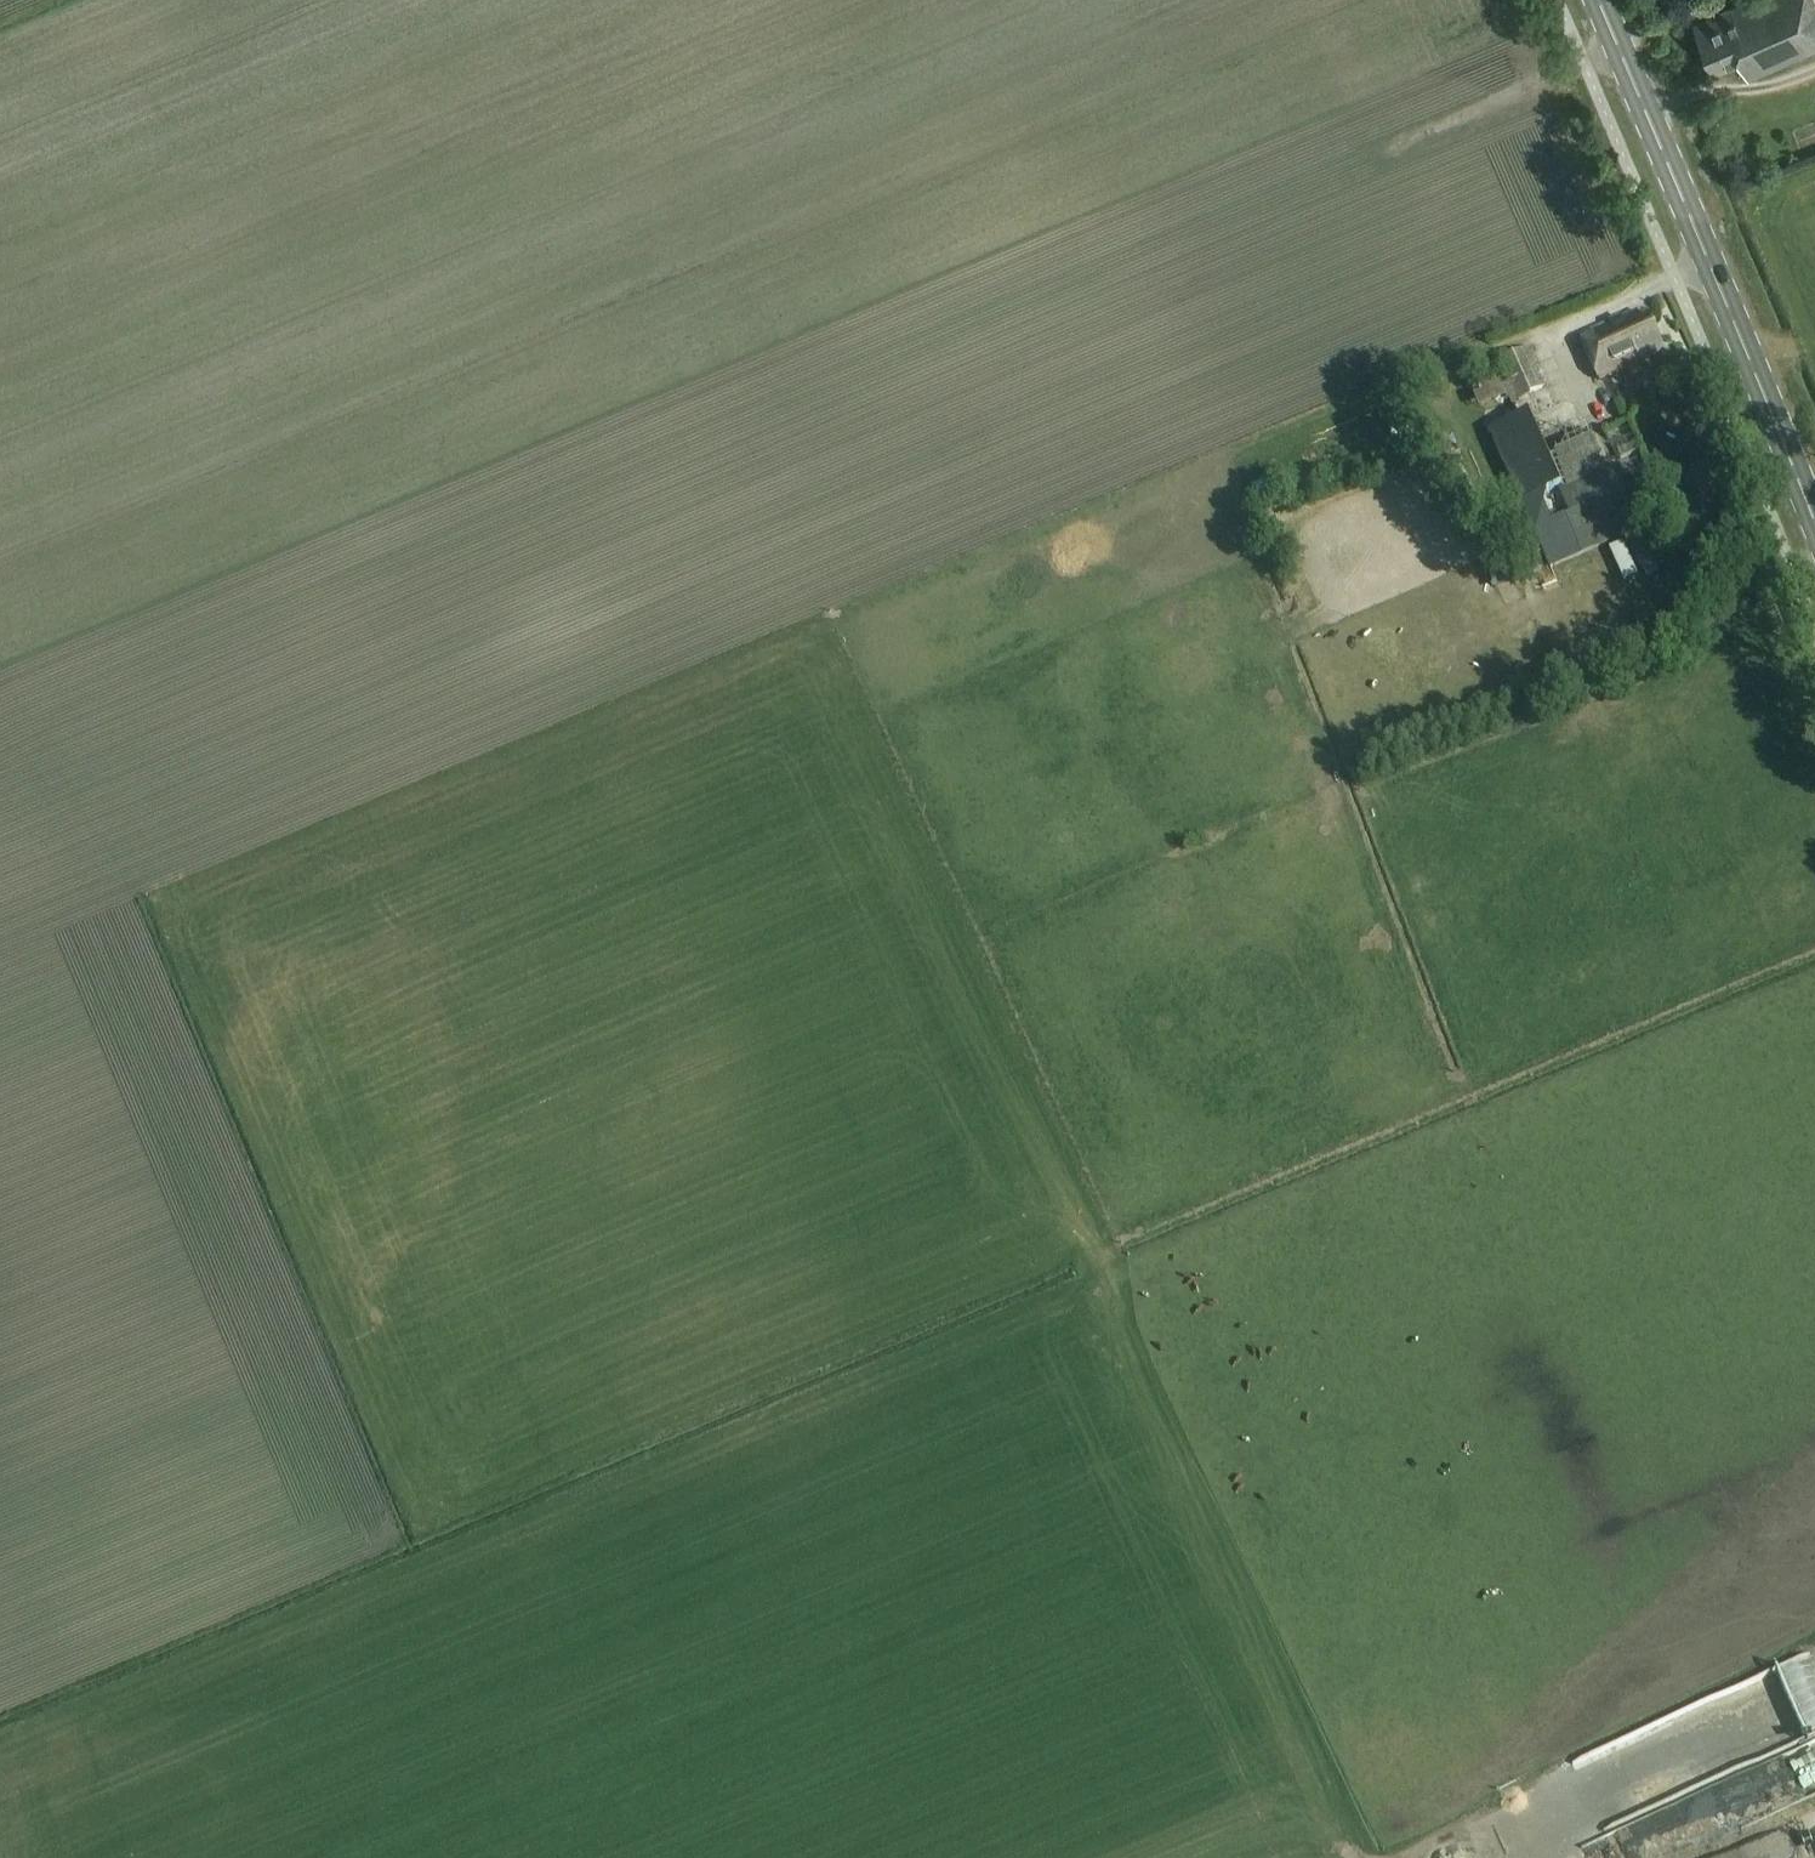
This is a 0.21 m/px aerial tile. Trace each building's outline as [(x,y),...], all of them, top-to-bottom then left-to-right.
[(1814,0),(1760,0),(1751,4),(1750,2),(1695,25),(1716,74),(1741,63),(1748,79),(1814,51),(1814,2),(1814,0)] [(1717,124),(1708,128),(1712,136),(1721,132),(1717,124)] [(1643,375),(1639,365),(1666,354),(1651,320),(1643,323),(1638,311),(1582,335),(1602,381),(1628,370),(1632,380),(1643,375)] [(1532,348),(1499,363),(1517,401),(1550,387),(1532,348)] [(1569,515),(1538,529),(1556,569),(1632,534),(1603,472),(1564,490),(1559,492),(1569,515)] [(1625,1845),(1590,1857),(1630,1857),(1625,1845)]
